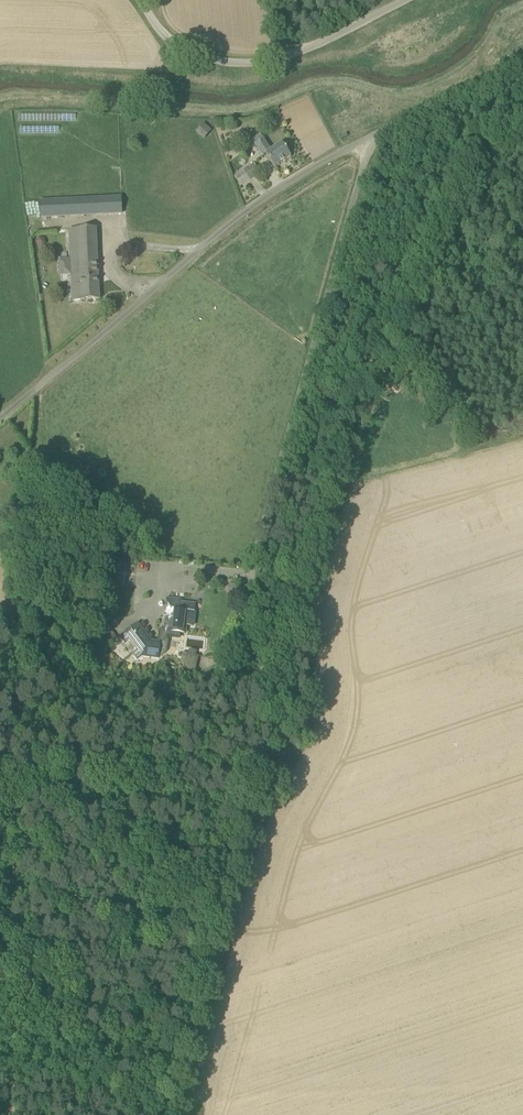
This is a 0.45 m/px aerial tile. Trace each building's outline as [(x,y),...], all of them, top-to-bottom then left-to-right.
[(275,167),(291,156),(282,143),(271,150),(260,134),(252,139),(263,156),(266,154),(275,167)] [(241,185),(260,173),(254,163),(235,176),(241,185)] [(89,199),(85,199),(85,215),(90,214),(101,214),(122,213),(122,198),(101,199),(89,199)] [(70,229),(71,258),(72,274),(74,300),(82,300),(101,299),(97,228),(70,229)] [(196,604),(189,604),(167,601),(166,609),(167,609),(164,631),(185,633),(186,625),(193,626),(196,604)] [(138,624),(125,633),(120,638),(126,645),(131,641),(138,650),(139,651),(151,642),(138,624)] [(117,638),(112,632),(103,639),(108,646),(117,638)] [(161,641),(161,643),(151,642),(139,651),(138,650),(132,654),(137,661),(143,657),(158,658),(166,651),(168,633),(161,632),(160,641),(161,641)]
